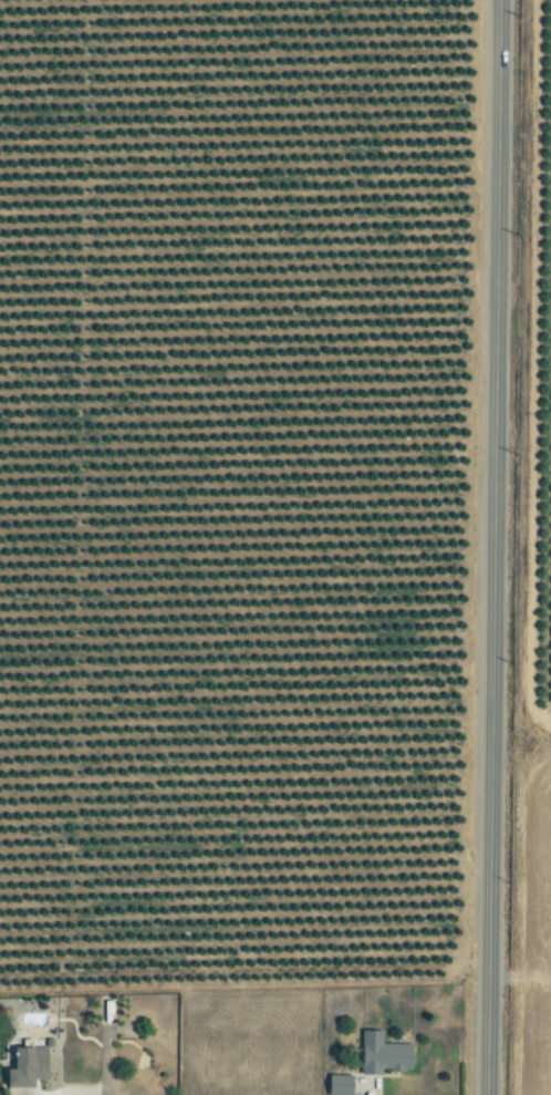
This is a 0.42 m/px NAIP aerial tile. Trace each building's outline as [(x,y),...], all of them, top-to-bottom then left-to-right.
[(410,1044),(381,1044),(381,1030),(359,1031),(359,1075),(381,1075),(381,1071),(410,1071),(410,1044)] [(47,1047),(13,1047),(13,1065),(0,1065),(0,1088),(10,1088),(10,1094),(38,1094),(38,1080),(47,1080),(47,1047)] [(327,1094),(351,1094),(351,1075),(326,1076),(327,1094)]
